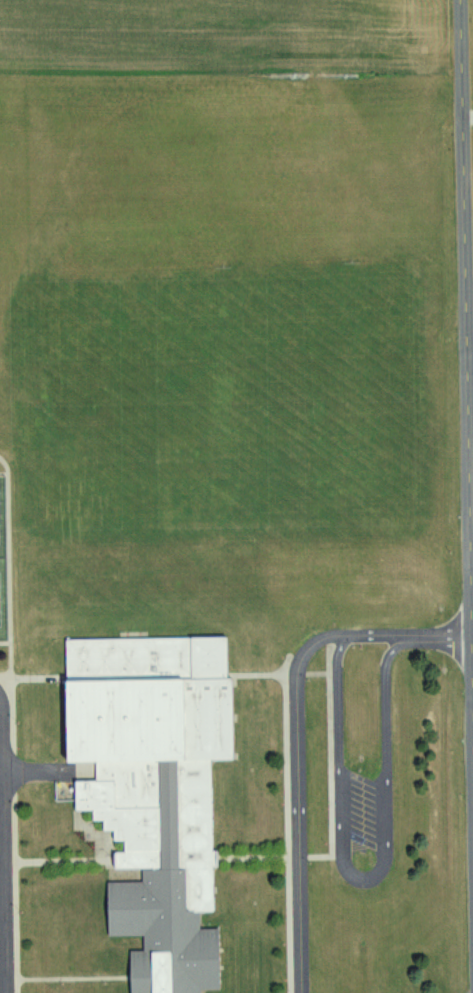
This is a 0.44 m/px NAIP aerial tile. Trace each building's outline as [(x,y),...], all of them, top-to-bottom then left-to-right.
[(207,990),(207,992),(136,992),(136,982),(136,975),(136,951),(149,951),(149,936),(115,936),(114,883),(148,882),(148,869),(122,869),(122,853),(130,853),(129,841),(119,841),(119,831),(110,831),(110,821),(100,821),(99,821),(99,811),(89,811),(82,811),(81,782),(103,781),(102,762),(73,762),(72,683),(71,641),(232,637),(233,678),(238,678),(238,687),(238,714),(239,723),(239,754),(239,759),(217,760),(218,852),(219,868),(220,912),(205,912),(205,929),(225,929),(226,989),(207,990)]
